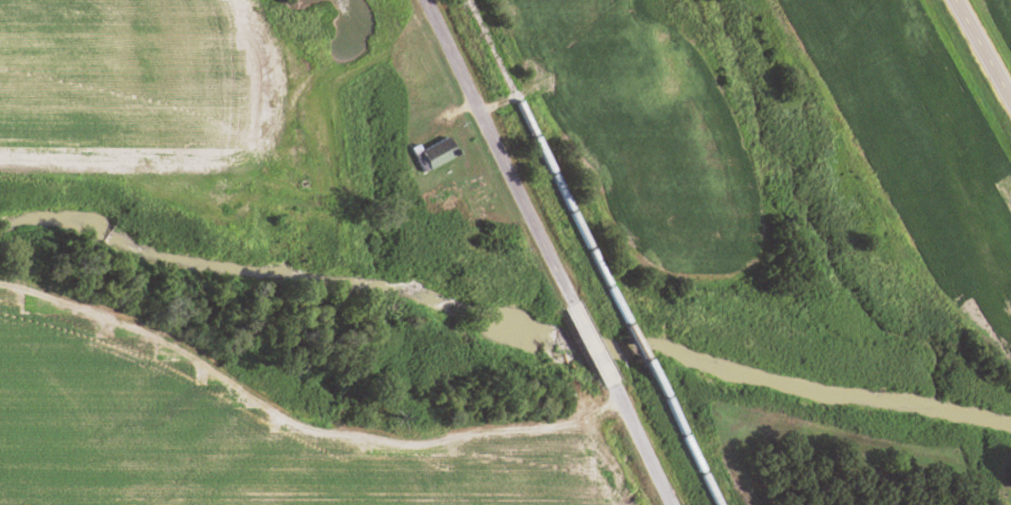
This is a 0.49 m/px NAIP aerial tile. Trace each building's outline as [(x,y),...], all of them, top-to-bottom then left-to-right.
[(421,174),(457,154),(448,136),(420,150),(417,144),(407,149),(421,174)]
